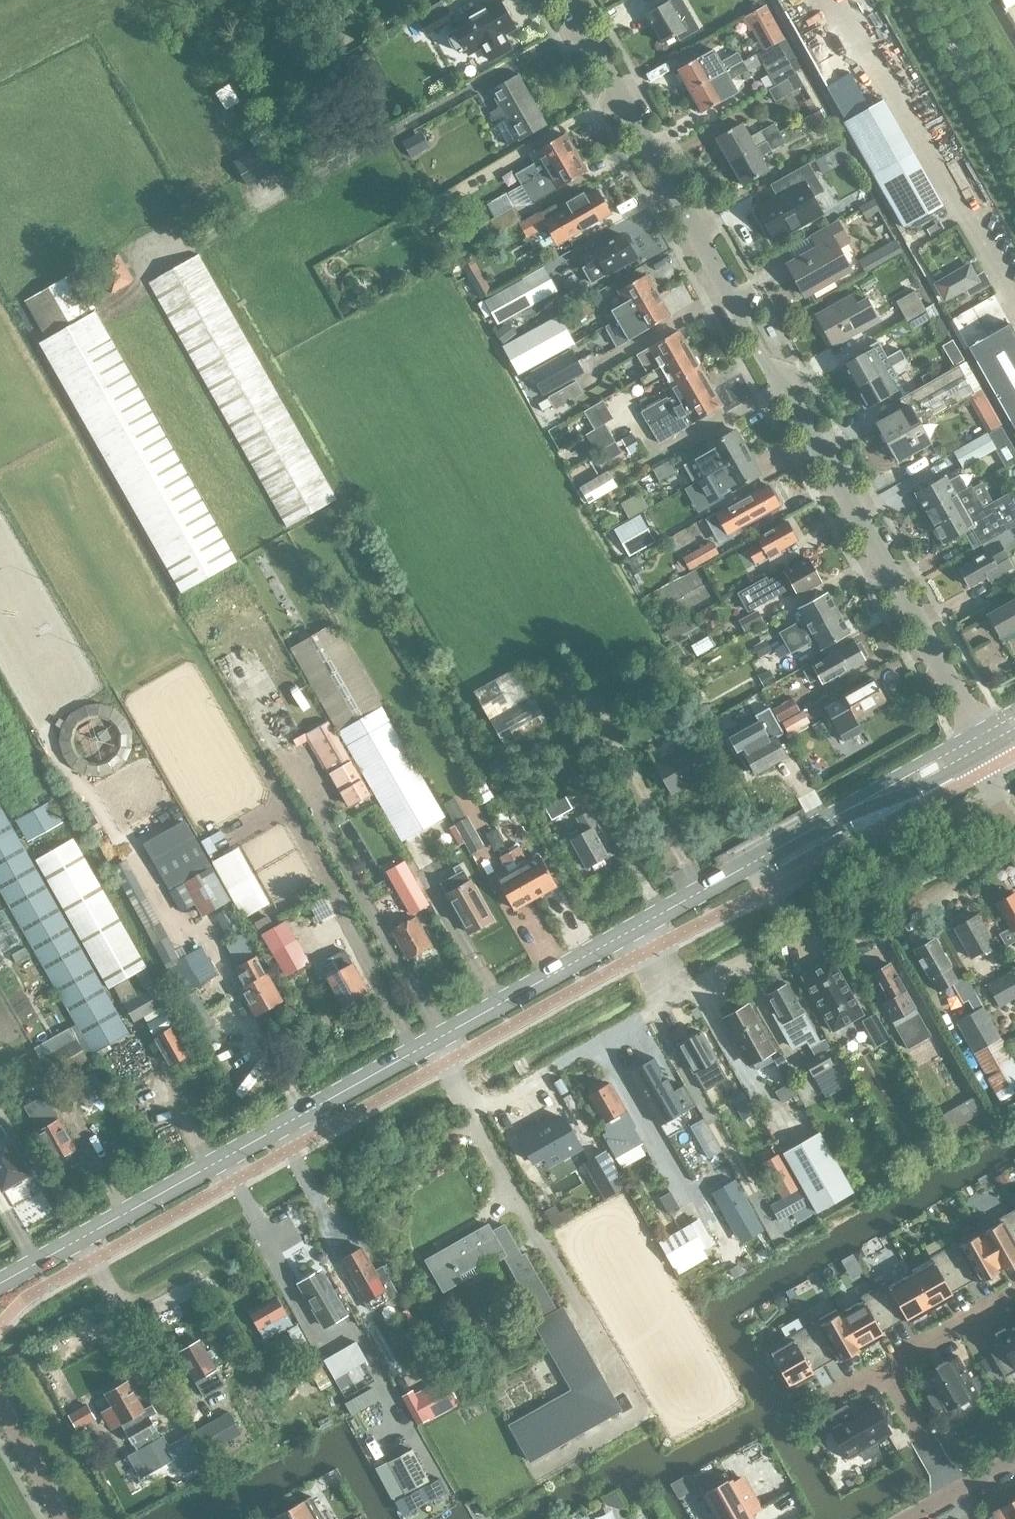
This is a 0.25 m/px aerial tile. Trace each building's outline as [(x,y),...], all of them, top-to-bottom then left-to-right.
[(510,20),(512,18),(511,14),(510,12),(508,9),(505,6),(503,7),(499,0),(498,0),(452,26),(455,31),(449,34),(449,42),(453,48),(459,53),(465,49),(468,54),(482,46),(490,60),(510,48),(502,34),(514,27),(510,20)] [(676,35),(679,40),(699,29),(682,0),(670,0),(646,14),(662,43),(676,35)] [(1007,9),(1014,4),(1014,0),(1001,0),(1007,9)] [(778,41),(782,39),(764,6),(750,14),(761,34),(758,36),(765,49),(778,41)] [(420,23),(427,35),(453,20),(446,8),(420,23)] [(757,54),(763,64),(775,85),(795,73),(794,72),(800,68),(795,60),(791,62),(778,41),(765,49),(757,54)] [(737,53),(721,62),(713,49),(677,69),(690,91),(742,61),(737,53)] [(701,110),(702,112),(738,92),(730,79),(747,70),(742,61),(690,91),(695,100),(692,102),(698,112),(701,110)] [(803,85),(795,73),(775,85),(774,86),(768,89),(775,102),(803,85)] [(518,139),(543,124),(516,77),(491,91),(500,107),(488,114),(507,146),(518,139)] [(226,109),(239,101),(228,84),(214,92),(226,109)] [(883,100),(844,121),(904,227),(942,205),(883,100)] [(819,111),(810,116),(820,134),(830,129),(819,111)] [(755,147),(749,137),(740,122),(715,137),(729,162),(755,147)] [(775,122),(760,129),(766,141),(780,133),(775,122)] [(254,147),(266,139),(261,131),(249,139),(254,147)] [(785,142),(780,133),(766,141),(771,150),(785,142)] [(416,134),(403,141),(412,158),(425,150),(416,134)] [(521,185),(575,153),(563,134),(534,151),(538,159),(515,173),(521,185)] [(247,187),(279,169),(265,143),(233,161),(247,187)] [(755,147),(729,162),(742,186),(768,171),(755,147)] [(836,147),(825,154),(832,168),(844,161),(836,147)] [(575,153),(521,185),(528,196),(551,181),(556,190),(586,172),(575,153)] [(821,213),(822,213),(812,196),(822,190),(808,164),(773,184),(779,194),(778,198),(757,209),(757,208),(756,209),(761,218),(760,222),(764,229),(768,231),(774,240),(774,239),(774,238),(789,230),(793,231),(799,227),(801,223),(820,212),(821,213)] [(582,230),(610,213),(597,191),(569,207),(564,199),(520,224),(527,236),(556,220),(567,238),(581,229),(582,230)] [(873,199),(859,207),(865,218),(879,210),(873,199)] [(512,207),(484,223),(491,236),(520,221),(512,207)] [(851,243),(839,221),(810,237),(816,247),(786,263),(804,296),(851,269),(840,249),(851,243)] [(635,238),(644,260),(671,250),(662,228),(635,238)] [(591,282),(636,257),(622,234),(594,251),(583,258),(588,267),(584,270),(591,282)] [(893,256),(889,248),(861,265),(865,272),(893,256)] [(110,294),(133,281),(117,253),(95,266),(110,294)] [(286,527),(337,499),(199,253),(148,282),(286,527)] [(970,296),(990,284),(982,271),(976,275),(969,262),(933,283),(943,302),(965,290),(970,296)] [(467,275),(480,297),(491,290),(479,269),(467,275)] [(236,562),(94,311),(89,314),(87,312),(95,307),(75,271),(24,300),(45,337),(81,316),(81,318),(39,342),(182,593),(236,562)] [(645,274),(616,290),(624,303),(611,310),(616,319),(657,295),(645,274)] [(486,301),(498,323),(537,301),(525,279),(486,301)] [(575,288),(558,301),(563,310),(588,296),(586,291),(575,288)] [(895,301),(906,319),(925,308),(915,290),(895,301)] [(857,302),(852,294),(814,315),(832,347),(852,335),(856,341),(882,326),(866,297),(857,302)] [(670,316),(657,295),(616,319),(616,320),(605,327),(617,347),(670,316)] [(484,301),(478,305),(485,317),(491,314),(484,301)] [(911,329),(931,319),(925,308),(906,319),(911,329)] [(504,348),(518,375),(571,345),(557,319),(504,348)] [(507,322),(494,333),(504,345),(517,334),(507,322)] [(968,346),(1014,430),(1014,333),(1009,323),(968,346)] [(636,353),(647,372),(689,349),(678,330),(636,353)] [(855,387),(905,359),(898,347),(884,355),(885,357),(874,364),(866,349),(841,364),(855,387)] [(529,373),(542,395),(584,372),(572,349),(529,373)] [(664,377),(669,385),(700,368),(689,349),(647,372),(639,377),(645,387),(664,377)] [(958,350),(947,356),(953,366),(964,360),(958,350)] [(892,395),(886,384),(910,369),(905,359),(855,387),(868,409),(892,395)] [(974,394),(958,365),(897,399),(903,409),(876,424),(897,460),(931,441),(920,423),(974,394)] [(700,368),(669,385),(674,394),(667,398),(666,397),(640,412),(648,424),(711,387),(700,368)] [(555,409),(583,394),(576,381),(548,397),(555,409)] [(722,406),(711,387),(648,424),(659,443),(722,406)] [(604,422),(613,418),(602,398),(582,410),(593,429),(604,422)] [(604,422),(593,429),(585,434),(595,452),(615,441),(604,422)] [(988,433),(1006,465),(1014,460),(1014,450),(1001,425),(988,433)] [(704,478),(748,452),(735,430),(707,447),(715,459),(705,465),(700,457),(685,466),(695,483),(704,478)] [(632,433),(622,439),(631,453),(640,447),(632,433)] [(986,433),(955,451),(964,466),(995,448),(986,433)] [(761,473),(748,452),(704,478),(709,487),(723,479),(731,491),(761,473)] [(658,480),(676,471),(670,459),(653,469),(658,480)] [(914,492),(925,511),(969,483),(964,486),(953,468),(914,492)] [(608,471),(580,487),(589,502),(617,486),(608,471)] [(929,518),(944,543),(975,525),(985,542),(1014,526),(1014,488),(982,506),(969,483),(925,511),(929,518)] [(767,485),(715,514),(726,533),(778,505),(776,501),(777,498),(775,494),(772,493),(767,485)] [(640,492),(620,502),(628,518),(648,507),(640,492)] [(641,514),(614,528),(629,556),(656,541),(641,514)] [(787,521),(756,538),(758,542),(746,549),(754,564),(766,557),(768,560),(781,552),(779,549),(797,540),(787,521)] [(959,568),(970,585),(985,576),(988,580),(1012,565),(1004,551),(1014,544),(1014,526),(983,544),(987,552),(959,568)] [(287,540),(241,565),(417,871),(461,845),(287,540)] [(689,568),(718,553),(712,541),(683,557),(689,568)] [(807,557),(783,571),(768,580),(766,576),(737,593),(748,612),(791,587),(796,596),(821,582),(807,557)] [(784,641),(837,613),(826,594),(797,610),(805,624),(802,626),(799,620),(779,631),(784,641)] [(998,631),(1001,636),(1014,627),(1014,599),(989,615),(992,620),(989,621),(996,632),(998,631)] [(757,610),(739,621),(745,631),(763,621),(757,610)] [(837,613),(784,641),(790,653),(811,641),(808,636),(811,633),(819,649),(847,633),(837,613)] [(765,639),(753,646),(760,657),(771,650),(765,639)] [(854,642),(837,652),(836,650),(830,653),(831,655),(803,670),(810,682),(819,677),(822,683),(838,674),(839,676),(848,671),(847,669),(864,660),(862,657),(867,655),(860,642),(855,645),(854,642)] [(505,748),(548,723),(515,667),(473,691),(505,748)] [(770,670),(758,676),(765,687),(776,681),(770,670)] [(830,717),(849,706),(855,717),(886,699),(874,677),(824,705),(830,717)] [(793,699),(773,710),(779,721),(799,710),(793,699)] [(131,742),(131,735),(131,729),(129,723),(126,718),(123,713),(118,709),(112,705),(106,703),(99,701),(92,702),(86,703),(81,706),(75,710),(70,715),(67,721),(65,728),(64,735),(64,741),(66,747),(69,753),(72,758),(77,762),(83,766),(89,768),(96,769),(103,769),(109,767),(114,764),(120,760),(125,755),(128,749),(131,742)] [(801,713),(783,723),(789,733),(806,724),(801,713)] [(332,770),(352,759),(328,719),(309,731),(332,770)] [(737,743),(754,773),(785,756),(774,736),(764,720),(753,727),(756,732),(737,743)] [(656,764),(671,792),(711,769),(687,727),(675,735),(683,748),(656,764)] [(361,777),(338,790),(348,807),(371,794),(361,777)] [(454,797),(442,804),(447,814),(459,807),(454,797)] [(566,797),(545,808),(551,820),(572,809),(566,797)] [(28,837),(64,821),(53,798),(18,815),(28,837)] [(90,805),(79,812),(91,832),(102,826),(90,805)] [(607,855),(594,832),(599,829),(589,811),(576,817),(584,831),(570,839),(586,867),(607,855)] [(470,854),(485,846),(467,816),(453,823),(470,854)] [(144,846),(169,887),(211,863),(187,821),(144,846)] [(557,885),(539,853),(527,860),(506,822),(496,827),(509,851),(517,866),(535,897),(557,885)] [(36,859),(109,988),(114,985),(145,968),(72,838),(36,859)] [(218,859),(247,914),(262,906),(232,851),(218,859)] [(513,910),(535,897),(517,866),(509,851),(499,856),(507,871),(496,878),(513,910)] [(112,866),(147,929),(157,924),(123,860),(112,866)] [(211,866),(182,883),(168,891),(180,912),(195,904),(202,917),(231,900),(211,866)] [(475,890),(452,904),(468,933),(491,919),(475,890)] [(409,915),(429,903),(423,893),(403,904),(409,915)] [(997,904),(1009,924),(997,931),(1006,946),(1014,941),(1014,893),(997,904)] [(230,933),(241,927),(228,907),(218,913),(230,933)] [(970,957),(994,944),(976,914),(953,928),(970,957)] [(409,959),(431,946),(415,917),(392,929),(409,959)] [(286,922),(263,935),(286,975),(309,961),(286,922)] [(182,959),(163,925),(148,932),(168,967),(167,967),(182,994),(218,974),(202,946),(182,959)] [(243,934),(229,944),(240,959),(254,949),(243,934)] [(933,937),(912,949),(929,979),(930,979),(938,991),(951,984),(962,1003),(968,1000),(974,1010),(955,1021),(973,1053),(974,1053),(1001,1037),(964,973),(956,978),(933,937)] [(321,965),(343,1004),(367,991),(345,951),(321,965)] [(276,1005),(282,1002),(256,957),(237,967),(247,984),(241,988),(257,1016),(269,1009),(272,1010),(276,1008),(276,1005)] [(832,959),(802,976),(833,1031),(863,1014),(832,959)] [(931,1035),(890,964),(872,974),(887,1000),(882,1003),(908,1049),(931,1035)] [(1014,1000),(1014,967),(985,985),(999,1009),(1014,1000)] [(165,1003),(155,985),(145,968),(114,985),(124,1003),(134,1021),(143,1016),(161,1006),(165,1003)] [(820,1041),(788,984),(786,985),(784,981),(771,988),(773,992),(767,995),(775,1011),(772,1013),(790,1045),(801,1039),(806,1041),(815,1056),(804,1062),(812,1076),(833,1065),(826,1051),(831,1049),(825,1038),(820,1041)] [(195,990),(184,996),(209,1041),(221,1035),(195,990)] [(750,1065),(753,1064),(772,1052),(747,1005),(724,1018),(750,1065)] [(161,1006),(143,1016),(170,1064),(189,1053),(161,1006)] [(875,1014),(863,1021),(877,1045),(889,1038),(875,1014)] [(54,1080),(89,1060),(70,1027),(56,1035),(63,1047),(42,1059),(54,1080)] [(716,1059),(701,1032),(698,1034),(697,1031),(687,1037),(689,1039),(679,1044),(694,1072),(700,1082),(721,1070),(715,1060),(716,1059)] [(1004,1043),(1001,1037),(974,1053),(1001,1102),(1014,1095),(1014,1063),(1004,1043)] [(783,1055),(774,1061),(779,1070),(788,1064),(783,1055)] [(631,1070),(630,1071),(661,1125),(662,1124),(661,1123),(694,1104),(695,1106),(696,1105),(684,1085),(674,1091),(672,1088),(673,1088),(667,1078),(666,1078),(654,1057),(653,1057),(654,1058),(631,1072),(631,1070)] [(630,1120),(609,1083),(588,1095),(609,1132),(604,1135),(621,1165),(644,1152),(627,1122),(630,1120)] [(754,1112),(742,1091),(731,1098),(743,1119),(754,1112)] [(55,1160),(75,1148),(43,1094),(22,1107),(55,1160)] [(977,1094),(941,1116),(949,1130),(986,1108),(977,1094)] [(535,1126),(519,1135),(534,1162),(544,1156),(550,1166),(581,1148),(563,1117),(538,1131),(535,1126)] [(3,1189),(11,1185),(13,1188),(24,1182),(22,1178),(30,1173),(1,1123),(0,1124),(0,1185),(3,1189)] [(853,1192),(819,1132),(783,1152),(817,1212),(853,1192)] [(606,1151),(585,1163),(605,1198),(626,1186),(606,1151)] [(778,1221),(789,1215),(809,1203),(790,1171),(783,1175),(793,1192),(769,1205),(778,1221)] [(1003,1173),(994,1178),(999,1186),(1008,1181),(1003,1173)] [(727,1183),(712,1192),(735,1233),(749,1225),(758,1219),(736,1179),(727,1183)] [(577,1212),(571,1203),(561,1209),(556,1201),(545,1208),(556,1225),(577,1212)] [(1013,1210),(978,1230),(1001,1270),(1014,1262),(1014,1214),(1013,1210)] [(485,1266),(504,1256),(541,1320),(556,1311),(524,1254),(521,1256),(503,1224),(502,1225),(503,1225),(491,1232),(487,1225),(478,1230),(477,1227),(443,1246),(444,1249),(426,1260),(443,1290),(463,1279),(463,1278),(462,1278),(460,1275),(483,1261),(486,1265),(485,1265),(485,1266)] [(672,1265),(705,1247),(692,1224),(659,1243),(672,1265)] [(980,1280),(981,1281),(1001,1270),(978,1230),(943,1249),(964,1285),(976,1279),(977,1281),(980,1280)] [(360,1246),(340,1258),(365,1301),(385,1289),(360,1246)] [(951,1298),(950,1297),(953,1295),(952,1292),(964,1285),(943,1249),(930,1257),(932,1261),(911,1273),(931,1309),(951,1298)] [(352,1310),(340,1289),(334,1293),(332,1290),(320,1271),(299,1283),(324,1326),(352,1310)] [(912,1321),(931,1309),(911,1273),(890,1285),(888,1281),(874,1289),(894,1325),(906,1318),(908,1321),(911,1319),(912,1321)] [(793,1287),(785,1292),(790,1300),(798,1296),(793,1287)] [(882,1338),(881,1336),(884,1335),(882,1332),(894,1325),(874,1289),(860,1296),(863,1300),(843,1312),(840,1308),(839,1308),(862,1349),(882,1338)] [(783,1295),(775,1300),(779,1308),(788,1304),(783,1295)] [(277,1296),(249,1313),(264,1340),(293,1324),(277,1296)] [(620,1409),(569,1319),(562,1307),(556,1311),(541,1320),(535,1323),(573,1390),(510,1425),(530,1461),(620,1409)] [(841,1359),(842,1360),(862,1349),(839,1308),(804,1328),(824,1364),(837,1357),(838,1360),(841,1359)] [(1014,1371),(1014,1322),(1005,1328),(1004,1327),(994,1332),(996,1336),(985,1342),(1004,1377),(1014,1371)] [(298,1323),(290,1327),(294,1335),(302,1331),(298,1323)] [(814,1374),(812,1371),(824,1364),(804,1328),(768,1348),(791,1389),(812,1377),(811,1376),(814,1374)] [(204,1395),(224,1383),(199,1340),(179,1352),(204,1395)] [(347,1372),(367,1360),(355,1341),(323,1360),(334,1378),(333,1380),(342,1395),(356,1387),(347,1372)] [(935,1392),(928,1396),(936,1410),(943,1406),(946,1411),(979,1393),(958,1355),(948,1361),(947,1359),(935,1366),(936,1368),(925,1374),(935,1392)] [(322,1366),(311,1373),(322,1393),(333,1386),(322,1366)] [(981,1373),(973,1378),(981,1392),(989,1387),(981,1373)] [(417,1423),(465,1397),(454,1377),(417,1397),(413,1390),(402,1396),(417,1423)] [(122,1423),(134,1444),(151,1433),(154,1437),(159,1434),(148,1415),(155,1411),(151,1403),(144,1408),(128,1381),(105,1394),(111,1405),(100,1411),(111,1430),(122,1423)] [(354,1413),(382,1397),(375,1384),(347,1400),(354,1413)] [(830,1425),(828,1426),(847,1459),(860,1452),(864,1459),(878,1451),(874,1444),(892,1433),(874,1401),(852,1413),(847,1404),(825,1416),(830,1425)] [(83,1419),(85,1422),(94,1417),(87,1405),(70,1415),(75,1424),(83,1419)] [(229,1412),(195,1431),(205,1449),(239,1430),(229,1412)] [(149,1472),(162,1464),(175,1457),(163,1435),(137,1451),(149,1472)] [(412,1449),(389,1461),(405,1493),(429,1481),(412,1449)] [(725,1471),(701,1485),(720,1518),(750,1518),(752,1518),(749,1514),(760,1508),(743,1478),(732,1484),(725,1471)] [(439,1478),(419,1488),(427,1502),(446,1492),(439,1478)] [(419,1488),(395,1501),(402,1515),(427,1502),(419,1488)] [(311,1496),(271,1518),(324,1518),(311,1496)] [(999,1518),(1014,1518),(1014,1498),(1013,1500),(1014,1501),(994,1512),(999,1518)]
